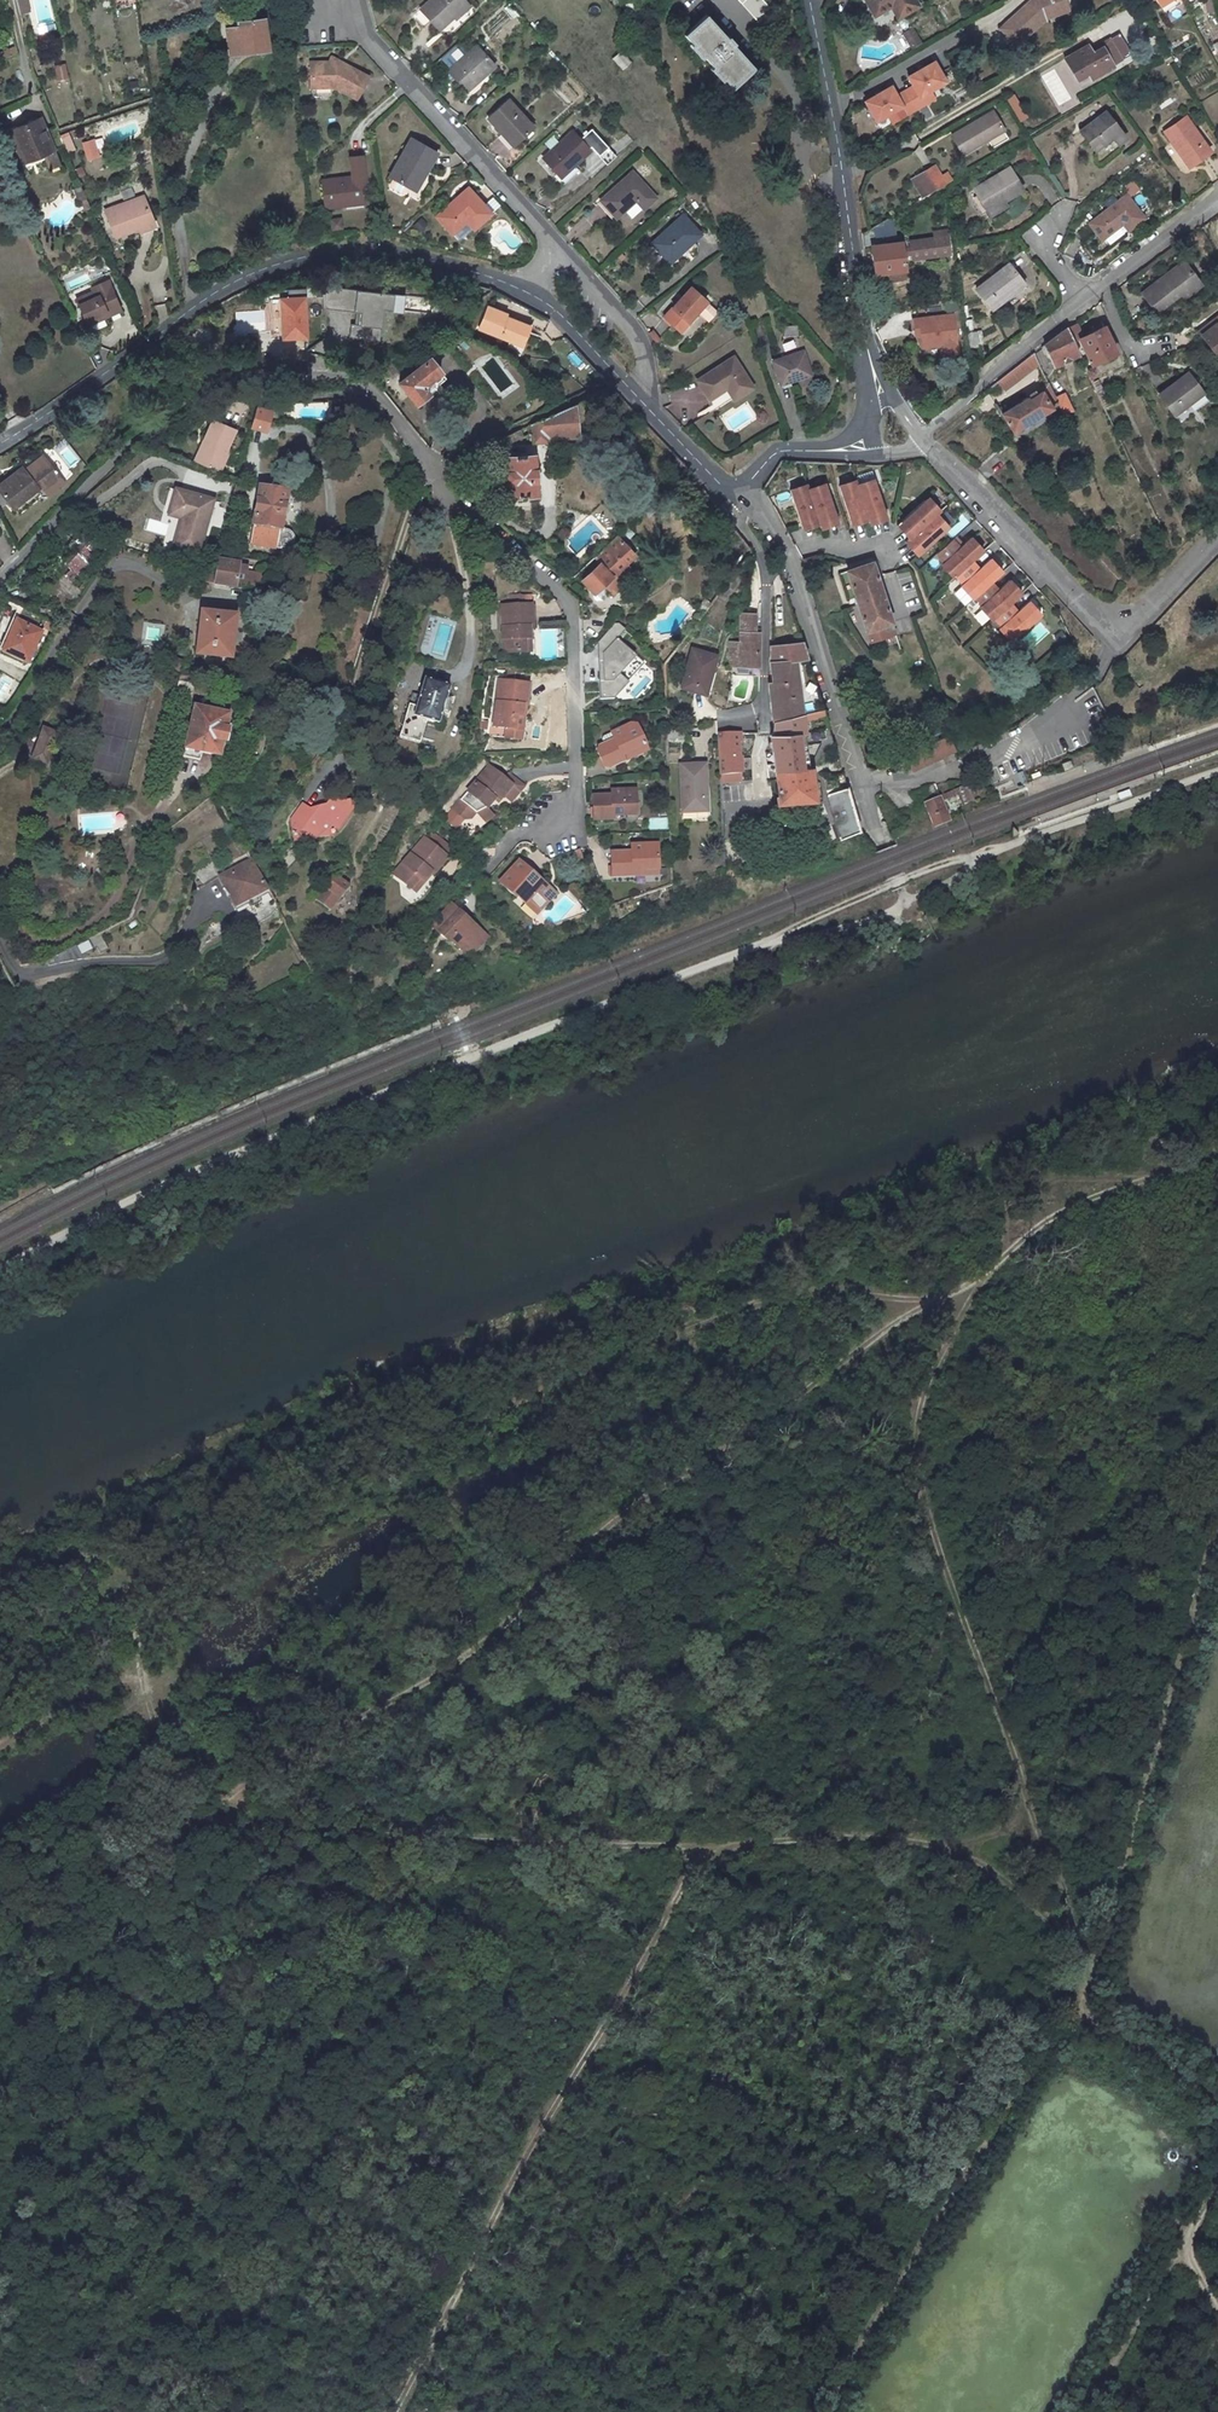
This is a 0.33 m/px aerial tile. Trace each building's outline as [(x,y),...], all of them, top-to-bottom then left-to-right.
[(423,9),(441,29),(469,2),(467,0),(433,0),(423,9)] [(766,0),(741,0),(769,31),(782,19),(766,0)] [(872,15),(890,4),(897,16),(915,6),(912,0),(864,0),(872,15)] [(1002,28),(1016,44),(1046,18),(1069,9),(1066,0),(1031,0),(1032,2),(1002,28)] [(457,20),(472,7),(469,2),(454,17),(457,20)] [(729,37),(708,14),(686,34),(734,88),(756,68),(736,44),(738,42),(731,35),(729,37)] [(231,54),(268,48),(264,18),(249,20),(250,25),(236,27),(227,28),(231,54)] [(921,43),(914,28),(906,32),(914,47),(921,43)] [(1092,46),(1069,60),(1081,80),(1092,74),(1094,78),(1117,65),(1116,64),(1122,60),(1112,41),(1105,46),(1106,48),(1096,53),(1092,46)] [(478,45),(450,70),(466,88),(478,77),(480,79),(496,65),(478,45)] [(1173,56),(1182,52),(1179,46),(1170,50),(1173,56)] [(337,61),(321,59),(318,81),(338,83),(360,96),(372,78),(340,58),(337,61)] [(911,85),(904,89),(915,109),(923,104),(919,98),(929,92),(945,82),(933,62),(907,77),(911,85)] [(55,80),(67,79),(66,63),(54,64),(55,80)] [(468,91),(480,79),(478,77),(466,88),(468,91)] [(915,109),(904,89),(896,94),(891,86),(865,102),(877,122),(893,113),(903,107),(907,113),(915,109)] [(933,98),(929,92),(919,98),(923,104),(933,98)] [(535,127),(510,101),(490,118),(515,145),(535,127)] [(907,113),(903,107),(893,113),(897,119),(907,113)] [(955,137),(966,156),(1006,132),(995,113),(955,137)] [(1106,113),(1080,132),(1095,153),(1111,140),(1117,147),(1126,140),(1106,113)] [(1210,150),(1185,116),(1164,131),(1188,166),(1210,150)] [(40,118),(8,131),(23,165),(54,151),(40,118)] [(575,131),(544,158),(559,175),(573,162),(575,165),(592,150),(575,131)] [(68,136),(61,139),(66,151),(73,148),(68,136)] [(411,137),(393,177),(397,178),(414,186),(425,164),(430,167),(438,150),(411,137)] [(93,140),(83,143),(89,159),(99,155),(93,140)] [(324,209),(343,207),(366,205),(364,191),(366,191),(361,157),(348,159),(350,178),(321,181),(324,209)] [(561,177),(575,165),(573,162),(559,175),(561,177)] [(949,182),(938,163),(919,174),(930,194),(946,184),(949,182)] [(420,189),(430,167),(425,164),(414,186),(420,189)] [(1024,191),(1012,169),(976,190),(991,217),(1005,209),(1002,204),(1007,201),(1024,191)] [(633,172),(602,199),(616,217),(637,201),(643,208),(656,197),(633,172)] [(414,186),(397,178),(394,185),(395,188),(408,194),(412,192),(414,186)] [(469,188),(438,216),(453,234),(468,221),(476,230),(493,215),(469,188)] [(75,200),(84,200),(84,189),(75,189),(75,200)] [(144,192),(106,206),(116,234),(138,226),(137,222),(153,216),(144,192)] [(1127,197),(1092,224),(1103,240),(1124,224),(1129,230),(1144,219),(1127,197)] [(1002,204),(1005,209),(1010,206),(1007,201),(1002,204)] [(683,213),(652,241),(670,261),(701,233),(683,213)] [(155,223),(153,216),(137,222),(138,226),(139,229),(155,223)] [(339,216),(328,219),(330,231),(342,228),(339,216)] [(886,272),(903,270),(902,261),(949,255),(946,230),(932,232),(933,239),(900,243),(896,243),(895,238),(893,216),(862,234),(865,249),(872,248),(875,273),(886,272)] [(574,243),(591,224),(583,217),(566,236),(574,243)] [(1183,262),(1142,293),(1157,314),(1180,296),(1198,282),(1183,262)] [(1010,264),(977,288),(993,309),(1013,292),(1011,289),(1022,280),(1010,264)] [(904,278),(903,270),(886,272),(887,279),(890,281),(903,281),(904,278)] [(1025,284),(1022,280),(1011,289),(1013,292),(1025,284)] [(112,291),(108,281),(91,288),(93,292),(76,300),(85,321),(105,313),(107,317),(121,311),(114,294),(108,297),(107,293),(112,291)] [(1180,296),(1184,302),(1202,288),(1198,282),(1180,296)] [(405,294),(323,289),(322,310),(361,312),(360,325),(351,325),(350,339),(381,341),(383,309),(393,310),(392,313),(404,313),(405,294)] [(697,292),(665,316),(678,333),(699,316),(702,320),(707,328),(718,319),(709,308),(697,292)] [(303,298),(280,300),(283,339),(305,338),(303,298)] [(480,326),(522,344),(530,324),(507,314),(508,311),(489,304),(480,326)] [(958,353),(951,312),(910,319),(917,359),(958,353)] [(105,313),(85,321),(87,325),(107,317),(105,313)] [(1198,331),(1217,357),(1217,315),(1198,331)] [(699,316),(678,333),(681,337),(702,320),(699,316)] [(1116,354),(1103,328),(1082,337),(1076,325),(1066,328),(1073,342),(1079,340),(1091,365),(1116,354)] [(1053,367),(1079,355),(1073,342),(1066,328),(1043,346),(1053,367)] [(434,352),(444,345),(434,331),(424,337),(434,352)] [(977,348),(976,332),(966,334),(968,349),(977,348)] [(1153,344),(1157,350),(1168,341),(1163,335),(1153,344)] [(804,352),(773,362),(781,386),(812,376),(804,352)] [(1006,388),(1039,364),(1033,353),(999,379),(1006,388)] [(735,356),(698,378),(715,408),(753,385),(735,356)] [(429,359),(398,383),(414,404),(445,380),(429,359)] [(1188,373),(1158,394),(1172,413),(1201,391),(1188,373)] [(1030,393),(1032,396),(1027,399),(1026,397),(1001,414),(1013,432),(1051,408),(1050,406),(1056,402),(1047,383),(1030,393)] [(289,411),(289,404),(256,406),(255,408),(269,412),(289,411)] [(547,441),(578,437),(577,435),(574,404),(530,425),(532,444),(548,443),(547,441)] [(249,428),(264,431),(269,412),(255,408),(249,428)] [(196,460),(219,471),(229,451),(226,449),(236,428),(214,419),(203,439),(207,440),(196,460)] [(508,443),(522,436),(519,430),(505,436),(508,443)] [(52,448),(70,468),(81,458),(62,438),(52,448)] [(536,495),(533,456),(505,458),(508,497),(536,495)] [(43,459),(22,470),(21,467),(0,477),(0,495),(3,502),(11,498),(12,501),(35,489),(40,499),(57,487),(43,459)] [(873,479),(856,485),(865,514),(867,519),(884,513),(873,479)] [(244,483),(235,480),(229,504),(238,507),(244,483)] [(855,480),(838,485),(849,520),(865,514),(856,485),(855,480)] [(825,484),(808,490),(817,520),(819,524),(836,519),(825,484)] [(806,485),(789,490),(800,525),(817,520),(808,490),(806,485)] [(279,531),(286,493),(260,487),(250,538),(250,541),(282,547),(282,545),(289,546),(292,543),(293,540),(290,536),(284,532),(279,531)] [(183,511),(174,550),(199,556),(208,525),(205,524),(211,500),(175,491),(171,507),(183,511)] [(918,504),(898,521),(910,535),(933,514),(937,511),(925,497),(918,504)] [(884,513),(867,519),(868,523),(885,518),(884,513)] [(865,514),(849,520),(850,524),(867,519),(865,514)] [(945,527),(933,514),(910,535),(906,538),(918,551),(942,530),(945,527)] [(836,519),(819,524),(820,529),(837,524),(836,519)] [(817,520),(800,525),(802,530),(819,524),(817,520)] [(910,535),(898,521),(895,525),(906,538),(910,535)] [(599,562),(622,542),(617,537),(594,557),(599,562)] [(957,547),(950,539),(935,552),(942,560),(938,563),(951,577),(954,574),(969,561),(980,551),(968,537),(957,547)] [(918,551),(906,538),(903,541),(915,555),(918,551)] [(81,579),(106,554),(94,541),(69,567),(76,574),(69,582),(65,577),(47,594),(63,610),(82,591),(76,584),(81,579)] [(593,593),(634,555),(622,542),(599,562),(580,579),(593,593)] [(820,554),(800,560),(803,567),(822,561),(820,554)] [(976,569),(969,561),(954,574),(961,582),(958,585),(970,599),(973,596),(988,583),(999,573),(987,559),(976,569)] [(218,561),(214,584),(236,588),(237,582),(244,582),(246,571),(247,565),(218,561)] [(873,563),(848,571),(871,642),(893,635),(889,624),(892,623),(873,563)] [(261,588),(264,574),(246,571),(244,585),(261,588)] [(995,590),(988,583),(973,596),(980,603),(977,606),(990,621),(993,617),(1007,604),(1019,594),(1006,580),(995,590)] [(502,604),(503,652),(524,651),(524,635),(528,636),(527,625),(530,625),(529,594),(509,595),(509,604),(502,604)] [(27,612),(47,623),(53,611),(33,600),(27,612)] [(1014,612),(1007,604),(993,617),(1000,625),(996,628),(1009,642),(1012,639),(1038,616),(1025,602),(1014,612)] [(15,622),(40,633),(44,624),(20,613),(15,622)] [(233,619),(203,615),(198,653),(228,657),(230,642),(231,635),(233,619)] [(27,663),(40,633),(15,622),(2,653),(27,663)] [(739,667),(759,666),(759,632),(740,632),(739,645),(739,667)] [(600,682),(600,698),(614,698),(622,689),(620,687),(642,661),(615,638),(598,658),(598,683),(600,682)] [(803,644),(803,642),(770,646),(770,660),(772,682),(768,683),(770,695),(774,695),(778,719),(802,713),(795,659),(808,658),(803,644)] [(729,667),(739,667),(739,645),(730,645),(729,667)] [(711,655),(690,649),(679,688),(705,695),(710,673),(707,672),(711,655)] [(0,675),(0,699),(4,701),(15,680),(1,673),(0,675)] [(190,696),(195,677),(179,676),(175,694),(180,695),(190,696)] [(437,723),(448,687),(423,679),(415,702),(410,701),(399,735),(419,741),(426,720),(437,723)] [(501,683),(495,727),(519,730),(521,717),(527,718),(531,686),(501,683)] [(778,719),(774,695),(770,695),(773,720),(778,719)] [(229,716),(194,708),(183,757),(200,761),(201,753),(220,757),(222,743),(225,743),(228,731),(225,731),(229,716)] [(802,719),(825,714),(823,708),(802,713),(802,719)] [(779,801),(812,798),(802,719),(802,713),(778,719),(781,734),(773,734),(770,735),(774,771),(775,771),(779,801)] [(619,758),(642,747),(634,728),(628,727),(610,735),(601,739),(600,743),(602,747),(599,747),(596,754),(602,768),(608,769),(622,763),(619,758)] [(56,733),(40,730),(33,761),(48,764),(56,733)] [(831,731),(818,735),(822,746),(834,742),(831,731)] [(740,773),(739,734),(717,735),(719,776),(740,773)] [(912,766),(913,769),(935,759),(941,756),(946,765),(958,759),(954,751),(947,737),(907,755),(912,766)] [(622,763),(644,753),(642,747),(619,758),(622,763)] [(1113,747),(1100,752),(1103,759),(1116,754),(1113,747)] [(503,793),(508,787),(511,789),(516,794),(530,781),(502,755),(460,800),(471,810),(477,810),(483,803),(496,800),(502,793),(503,793)] [(679,760),(680,808),(705,807),(704,759),(679,760)] [(741,781),(740,773),(719,776),(719,784),(741,781)] [(860,831),(847,787),(826,794),(838,840),(860,831)] [(1129,789),(1116,794),(1119,801),(1132,796),(1129,789)] [(610,797),(591,797),(591,821),(611,821),(611,817),(634,817),(633,792),(610,792),(610,797)] [(936,796),(918,803),(928,830),(946,823),(936,796)] [(303,803),(291,819),(294,843),(305,841),(311,846),(316,839),(327,839),(335,834),(353,809),(345,803),(339,803),(331,797),(324,806),(319,806),(317,809),(314,807),(312,810),(303,803)] [(483,803),(493,813),(502,804),(496,800),(483,803)] [(667,827),(666,818),(649,820),(651,829),(667,827)] [(459,839),(438,820),(433,826),(454,845),(459,839)] [(433,826),(401,863),(418,877),(427,866),(431,870),(438,861),(439,862),(454,845),(433,826)] [(1017,834),(1014,827),(1008,829),(1011,837),(1017,834)] [(632,871),(656,870),(655,847),(630,848),(630,853),(610,854),(611,878),(632,877),(632,871)] [(248,864),(222,877),(227,888),(223,890),(228,899),(232,897),(237,908),(246,904),(249,910),(263,903),(260,897),(269,893),(267,891),(250,858),(246,860),(248,864)] [(194,869),(202,883),(216,875),(209,861),(194,869)] [(421,881),(431,870),(427,866),(418,877),(421,881)] [(508,907),(517,913),(518,911),(530,921),(545,903),(508,872),(490,894),(507,908),(508,907)] [(330,910),(348,886),(334,874),(315,898),(330,910)] [(693,920),(689,910),(680,914),(684,924),(693,920)] [(530,921),(518,911),(517,913),(528,923),(530,921)] [(427,936),(445,950),(446,949),(454,955),(457,951),(469,962),(483,945),(445,914),(427,936)] [(82,961),(75,947),(56,956),(60,965),(82,961)] [(454,955),(466,965),(469,962),(457,951),(454,955)]
